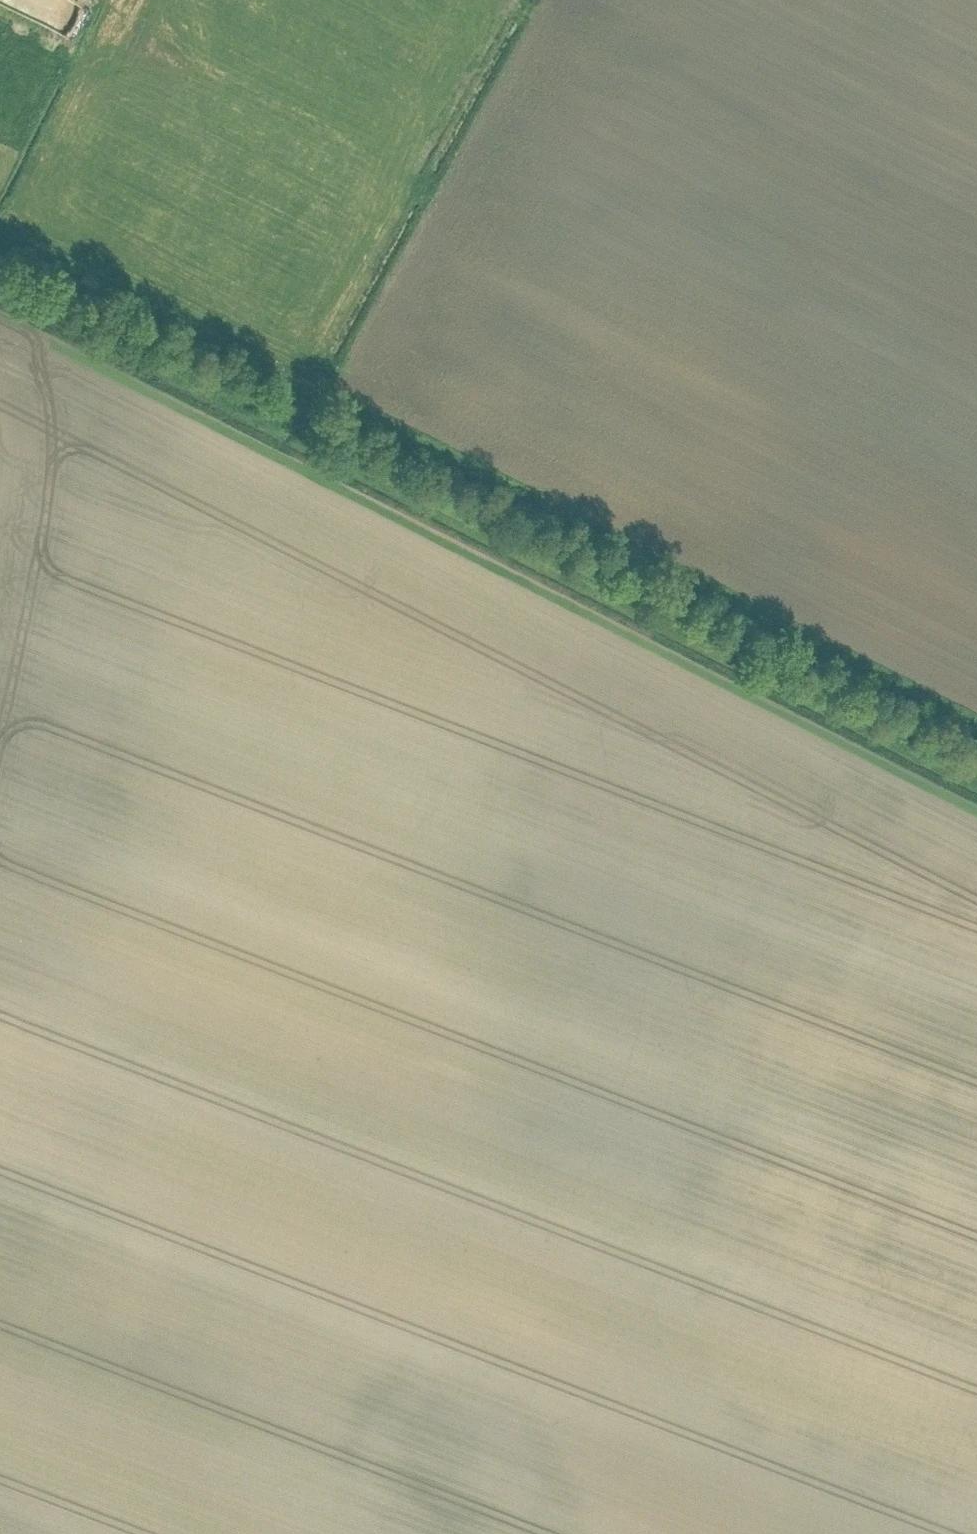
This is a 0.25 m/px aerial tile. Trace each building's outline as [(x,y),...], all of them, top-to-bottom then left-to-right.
[(45,25),(72,39),(84,17),(57,3),(45,25)]
